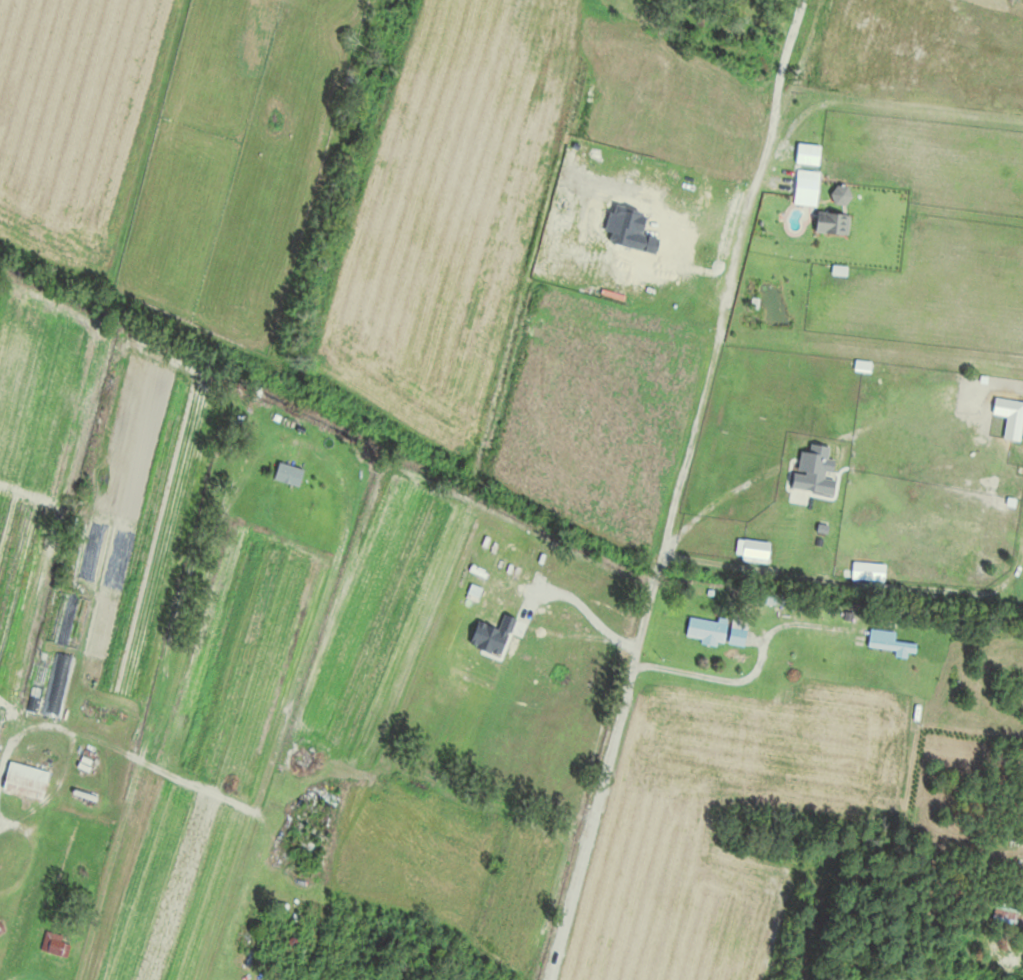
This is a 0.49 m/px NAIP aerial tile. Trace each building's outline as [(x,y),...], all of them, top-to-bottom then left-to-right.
[(996,441),(1003,399),(986,396),(979,438),(996,441)] [(302,486),(306,469),(280,463),(276,480),(302,486)] [(720,647),(725,625),(687,617),(682,639),(720,647)] [(745,623),(729,620),(725,646),(741,648),(745,623)] [(892,652),(891,658),(903,660),(904,655),(913,656),(914,645),(891,643),(892,633),(867,631),(866,649),(892,652)] [(45,801),(51,772),(10,762),(4,791),(45,801)] [(41,951),(68,958),(71,944),(63,942),(64,936),(45,931),(41,951)]
